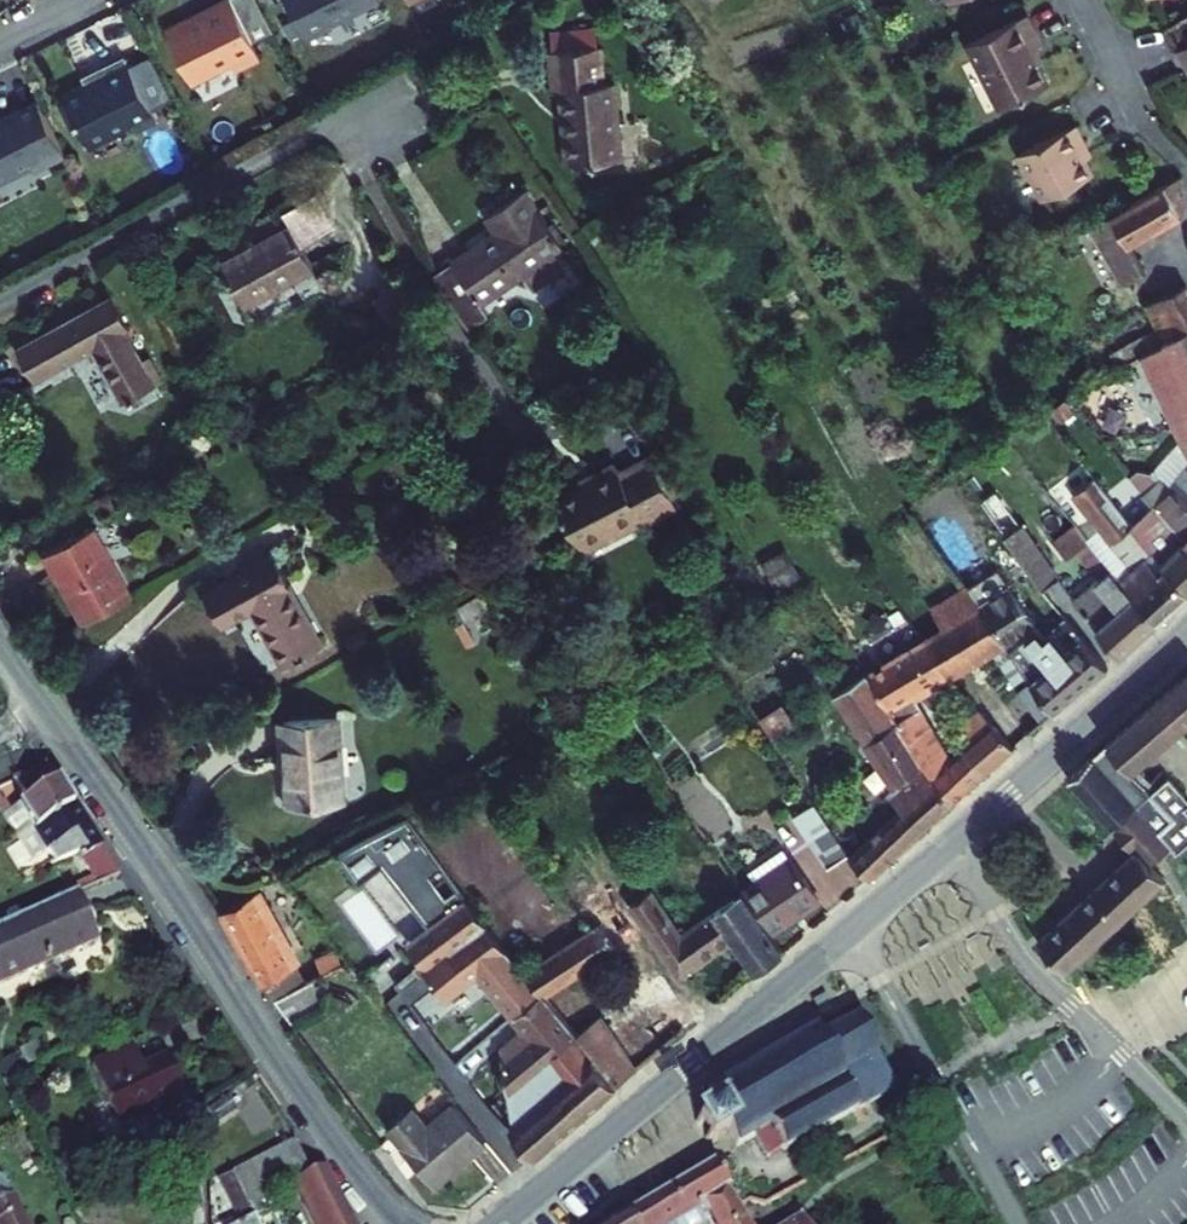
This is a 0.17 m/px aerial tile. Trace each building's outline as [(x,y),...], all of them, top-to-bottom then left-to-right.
[(225,0),(212,0),(158,27),(182,76),(222,57),(226,64),(251,51),(225,0)] [(296,33),(322,20),(322,18),(357,0),(280,0),(296,33)] [(989,96),(1036,73),(1019,38),(1030,33),(1016,4),(957,33),(989,96)] [(1169,40),(1177,57),(1184,53),(1186,59),(1186,31),(1169,40)] [(558,81),(565,155),(622,149),(615,74),(598,76),(594,41),(544,46),(548,83),(558,81)] [(146,113),(114,49),(85,63),(89,72),(53,89),(78,140),(122,119),(124,124),(146,113)] [(29,95),(0,109),(0,167),(16,159),(22,161),(24,164),(55,148),(29,95)] [(1031,186),(1079,162),(1065,135),(1073,131),(1064,112),(1008,140),(1031,186)] [(1090,219),(1120,279),(1141,267),(1126,238),(1178,208),(1182,198),(1181,190),(1174,173),(1090,219)] [(444,245),(468,289),(555,244),(523,182),(483,203),(492,221),(444,245)] [(212,252),(237,299),(309,260),(284,214),(212,252)] [(468,289),(444,245),(426,255),(450,299),(468,289)] [(1186,326),(1186,291),(1182,281),(1144,300),(1162,339),(1186,326)] [(80,337),(108,391),(143,373),(115,319),(119,316),(103,284),(9,333),(25,365),(80,337)] [(1162,339),(1138,352),(1186,461),(1186,326),(1162,339)] [(553,491),(580,540),(640,507),(643,512),(674,495),(645,442),(615,458),(611,450),(587,463),(591,470),(553,491)] [(1135,546),(1144,538),(1124,515),(1080,459),(1057,476),(1109,534),(1117,526),(1135,546)] [(1172,482),(1186,498),(1186,468),(1172,482)] [(1169,479),(1152,494),(1186,539),(1186,498),(1172,482),(1169,479)] [(1164,560),(1183,583),(1186,579),(1186,539),(1152,494),(1147,498),(1142,492),(1133,500),(1136,504),(1124,515),(1144,538),(1164,560)] [(29,541),(65,611),(116,584),(78,514),(29,541)] [(1066,592),(1114,645),(1150,612),(1115,570),(1069,515),(1046,534),(1061,554),(1070,546),(1090,572),(1066,592)] [(1007,569),(1022,558),(1018,553),(1004,533),(989,543),(1007,569)] [(206,575),(222,606),(239,596),(270,655),(284,648),(286,652),(296,646),(294,641),(311,633),(261,545),(206,575)] [(1022,558),(1040,583),(1053,573),(1031,545),(1018,553),(1022,558)] [(1141,548),(1115,570),(1150,612),(1183,583),(1164,560),(1158,565),(1141,548)] [(791,551),(769,558),(776,582),(798,576),(791,551)] [(927,603),(940,622),(978,597),(976,593),(964,577),(927,603)] [(986,587),(976,593),(978,597),(1002,630),(1012,623),(986,587)] [(942,672),(1002,630),(978,597),(940,622),(921,637),(942,672)] [(1002,630),(1029,670),(1051,702),(1103,655),(1062,613),(1042,628),(1029,612),(1012,623),(1002,630)] [(958,745),(946,756),(922,725),(912,693),(942,672),(921,637),(866,672),(881,695),(894,715),(910,744),(950,793),(979,767),(958,745)] [(830,686),(850,716),(881,695),(866,672),(861,666),(830,686)] [(1104,742),(1131,770),(1171,734),(1181,745),(1186,739),(1186,731),(1182,725),(1186,720),(1186,669),(1104,742)] [(1029,670),(1015,681),(1038,714),(1051,702),(1029,670)] [(776,693),(755,706),(768,727),(789,713),(776,693)] [(894,715),(881,695),(850,716),(862,734),(894,715)] [(979,767),(1008,740),(978,704),(957,723),(968,735),(958,745),(979,767)] [(262,716),(271,802),(326,797),(323,769),(316,770),(313,739),(320,738),(318,710),(262,716)] [(861,833),(881,855),(950,793),(910,744),(894,715),(862,734),(883,767),(866,782),(889,807),(861,833)] [(1109,825),(1111,823),(1150,790),(1131,770),(1104,742),(1065,777),(1109,825)] [(8,830),(23,823),(36,815),(39,822),(74,799),(49,766),(14,777),(24,792),(0,808),(0,819),(8,830)] [(1152,792),(1186,830),(1186,807),(1186,796),(1170,776),(1152,792)] [(1058,969),(1068,960),(1159,875),(1147,861),(1167,842),(1178,853),(1186,846),(1186,830),(1152,792),(1150,790),(1111,823),(1114,826),(1111,829),(1121,840),(1127,847),(1130,844),(1133,847),(1033,939),(1058,969)] [(792,807),(824,858),(844,845),(812,794),(792,807)] [(486,1042),(500,1082),(503,1066),(526,1049),(566,1017),(531,974),(512,950),(390,797),(349,817),(465,963),(472,957),(518,1015),(486,1042)] [(47,850),(51,855),(100,834),(74,799),(39,822),(36,815),(23,823),(8,830),(31,861),(47,850)] [(734,846),(743,861),(776,839),(767,824),(734,846)] [(881,855),(861,833),(846,846),(865,871),(881,856),(881,855)] [(79,855),(89,881),(124,866),(100,834),(51,855),(58,865),(79,855)] [(743,861),(726,869),(757,912),(807,880),(779,837),(776,839),(743,861)] [(721,917),(744,949),(770,931),(757,912),(726,869),(670,909),(641,865),(618,882),(667,953),(721,917)] [(262,977),(267,975),(304,964),(292,943),(288,944),(244,872),(213,891),(262,977)] [(91,938),(70,889),(0,919),(0,977),(91,938)] [(602,893),(512,950),(531,974),(619,920),(602,893)] [(267,975),(284,1004),(315,984),(304,964),(267,975)] [(589,998),(566,1017),(606,1067),(629,1047),(589,998)] [(703,1084),(713,1103),(723,1123),(733,1141),(750,1133),(764,1156),(891,1085),(853,1015),(816,1035),(811,1026),(703,1084)] [(578,1090),(606,1067),(566,1017),(526,1049),(542,1071),(555,1062),(578,1090)] [(93,1063),(117,1119),(185,1090),(168,1054),(142,1065),(133,1046),(93,1063)] [(500,1107),(523,1136),(578,1090),(555,1062),(542,1071),(526,1049),(503,1066),(500,1082),(506,1102),(500,1107)] [(376,1105),(423,1165),(478,1123),(442,1081),(417,1100),(403,1084),(376,1105)] [(708,1141),(723,1123),(713,1103),(690,1109),(708,1141)] [(236,1164),(255,1212),(277,1204),(271,1190),(301,1173),(308,1169),(295,1139),(236,1164)] [(641,1199),(658,1223),(703,1223),(709,1220),(712,1223),(752,1223),(739,1204),(711,1158),(646,1196),(641,1199)] [(322,1161),(308,1169),(301,1173),(325,1223),(356,1223),(322,1161)] [(0,1166),(0,1223),(30,1223),(0,1166)] [(641,1199),(625,1209),(635,1223),(658,1223),(641,1199)] [(811,1203),(774,1223),(824,1223),(811,1203)] [(277,1204),(255,1212),(261,1223),(286,1223),(277,1204)] [(600,1223),(635,1223),(625,1209),(600,1223)] [(255,1212),(246,1216),(242,1210),(232,1215),(235,1221),(232,1222),(233,1223),(261,1223),(255,1212)]
